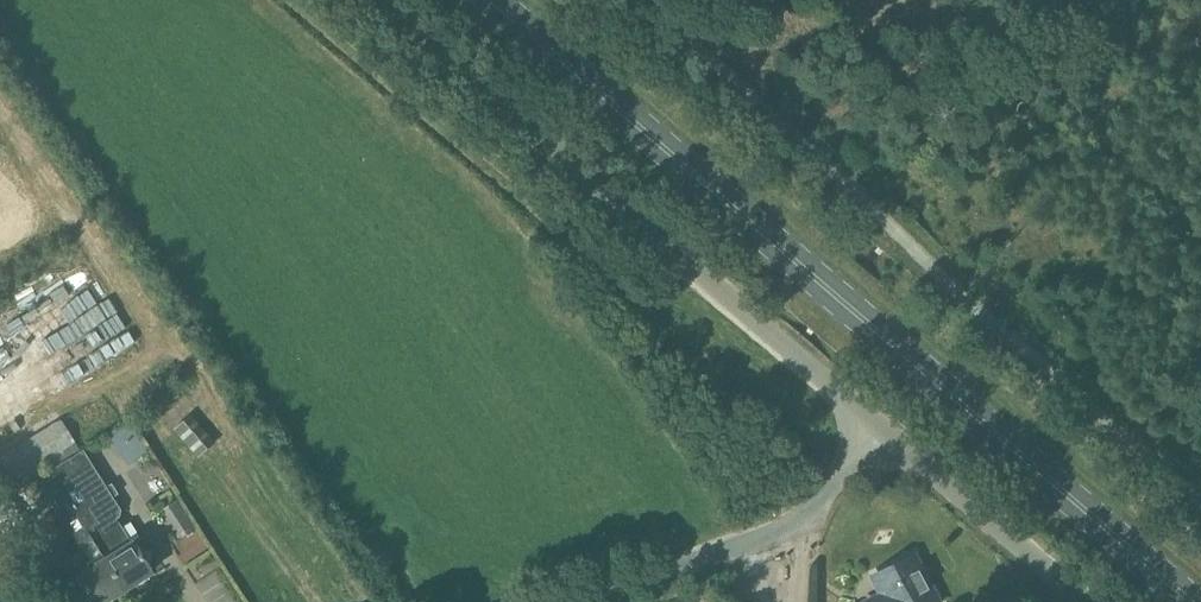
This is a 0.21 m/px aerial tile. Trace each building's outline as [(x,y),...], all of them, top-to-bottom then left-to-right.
[(79,450),(75,444),(76,443),(61,420),(0,457),(0,461),(14,481),(52,458),(56,464),(79,450)] [(109,449),(128,476),(148,463),(129,436),(109,449)] [(66,459),(47,471),(124,592),(151,575),(130,543),(128,544),(112,518),(116,515),(117,511),(114,507),(114,506),(86,462),(73,470),(66,459)] [(124,592),(47,471),(46,471),(81,528),(71,535),(83,553),(85,552),(93,566),(75,578),(90,601),(109,601),(124,592)] [(914,556),(872,578),(881,595),(869,601),(938,601),(914,556)]
